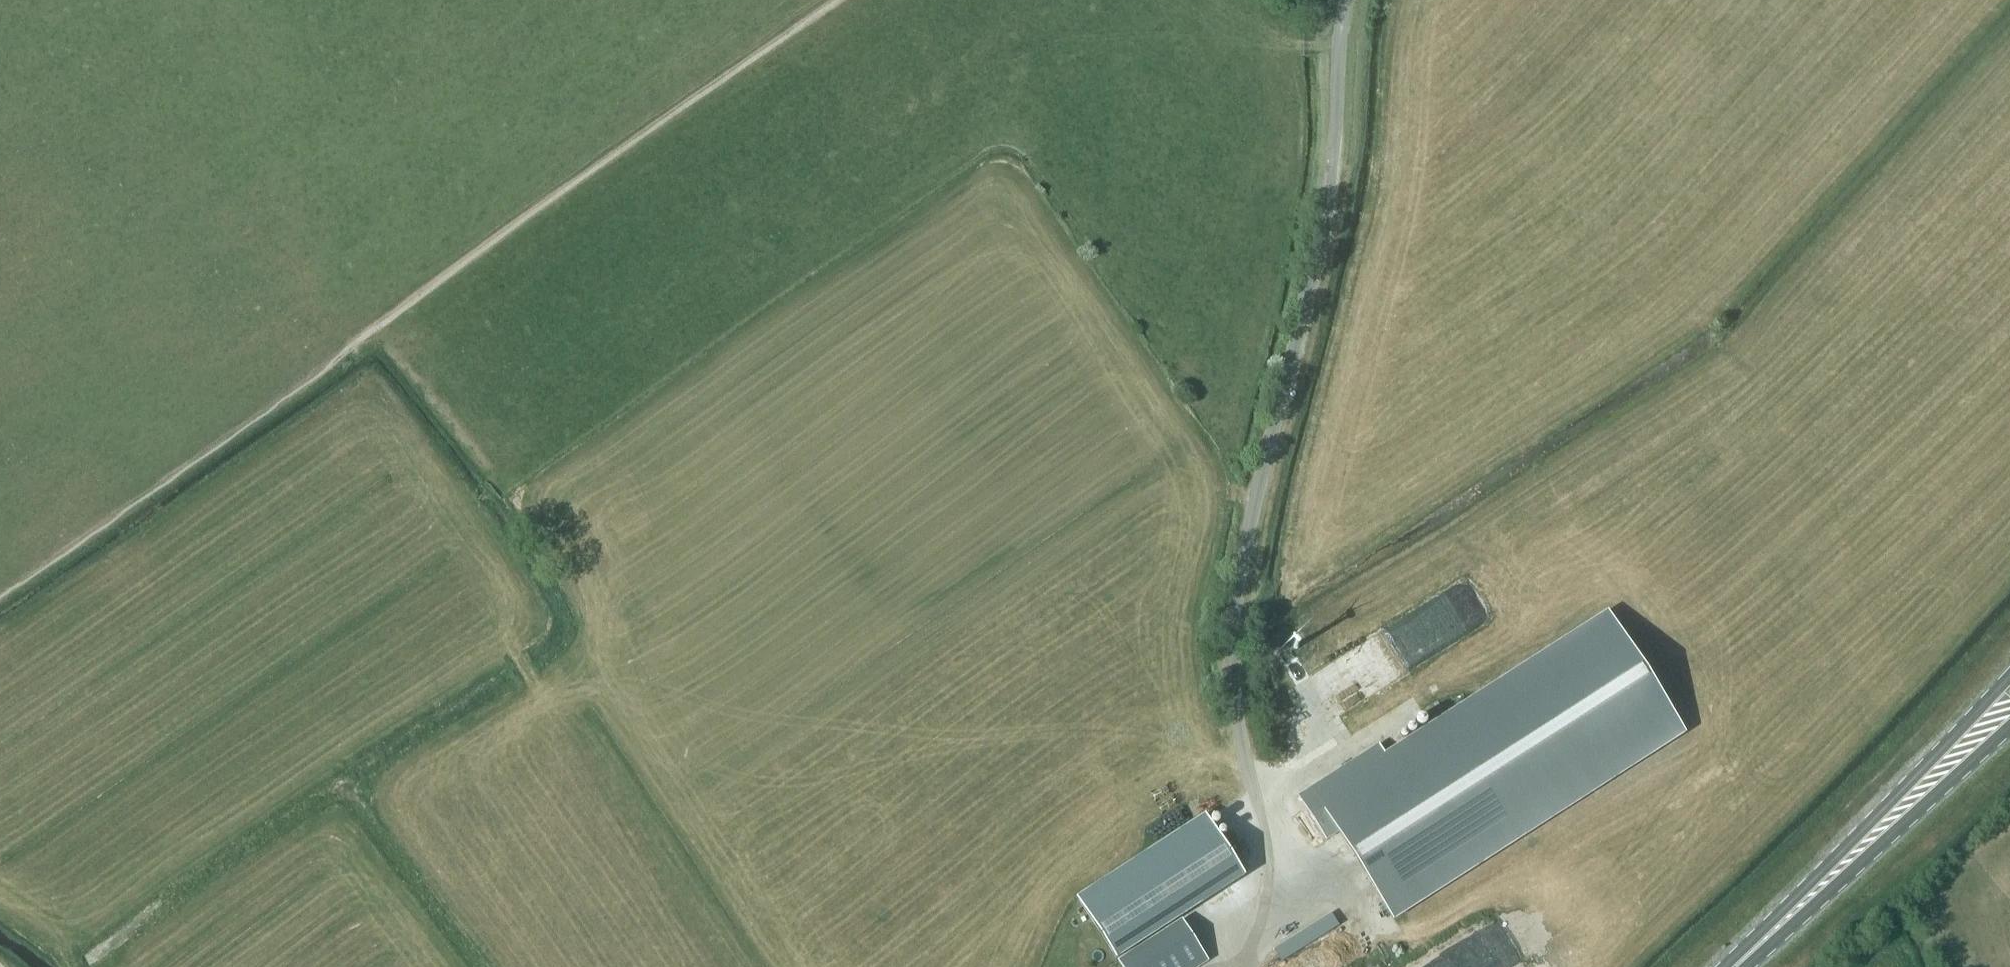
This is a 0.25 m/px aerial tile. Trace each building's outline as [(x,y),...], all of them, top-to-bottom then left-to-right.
[(1338,832),(1392,915),(1682,729),(1609,615),(1386,757),(1378,745),(1298,796),(1326,840),(1338,832)] [(1206,817),(1078,900),(1115,958),(1243,875),(1206,817)] [(1330,913),(1273,949),(1281,961),(1338,925),(1330,913)] [(1121,966),(1197,966),(1207,960),(1181,920),(1118,961),(1121,966)]
